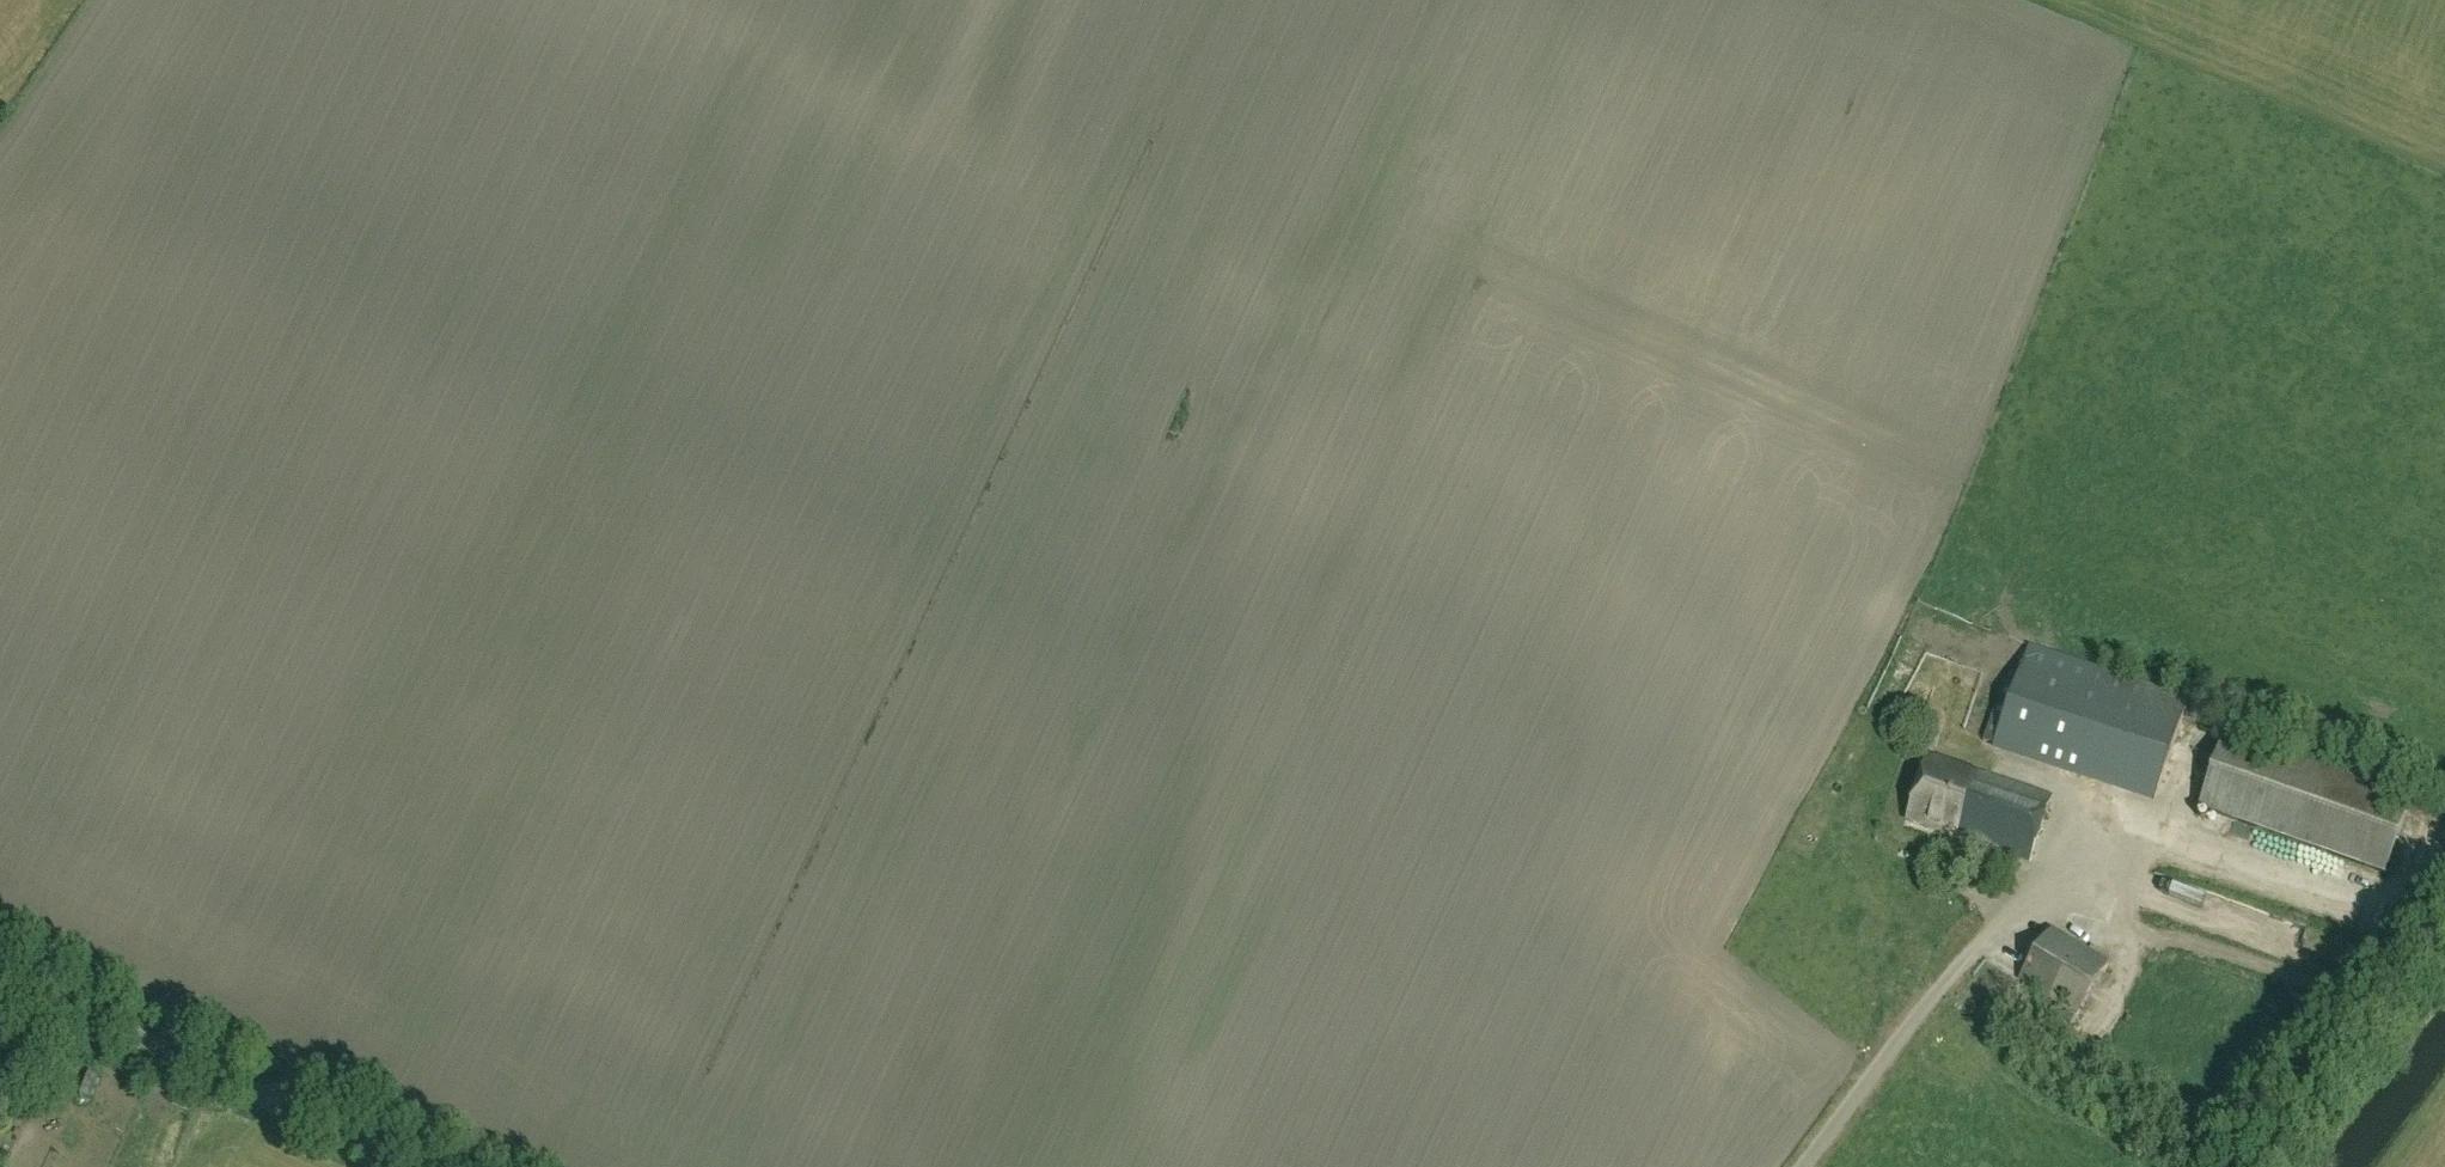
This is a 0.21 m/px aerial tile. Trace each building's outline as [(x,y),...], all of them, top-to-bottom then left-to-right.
[(2159,799),(2192,698),(2031,645),(2017,686),(2006,683),(1987,743),(2159,799)] [(2386,874),(2412,802),(2226,737),(2219,759),(2206,755),(2201,769),(2213,773),(2201,809),(2386,874)] [(1931,759),(1910,823),(2032,864),(2054,797),(1978,773),(1978,774),(1931,759)] [(2406,878),(2414,856),(2403,852),(2396,875),(2406,878)] [(2109,963),(2064,936),(2053,930),(2022,982),(2079,1015),(2109,963)] [(2125,944),(2126,971),(2137,970),(2135,943),(2125,944)]
